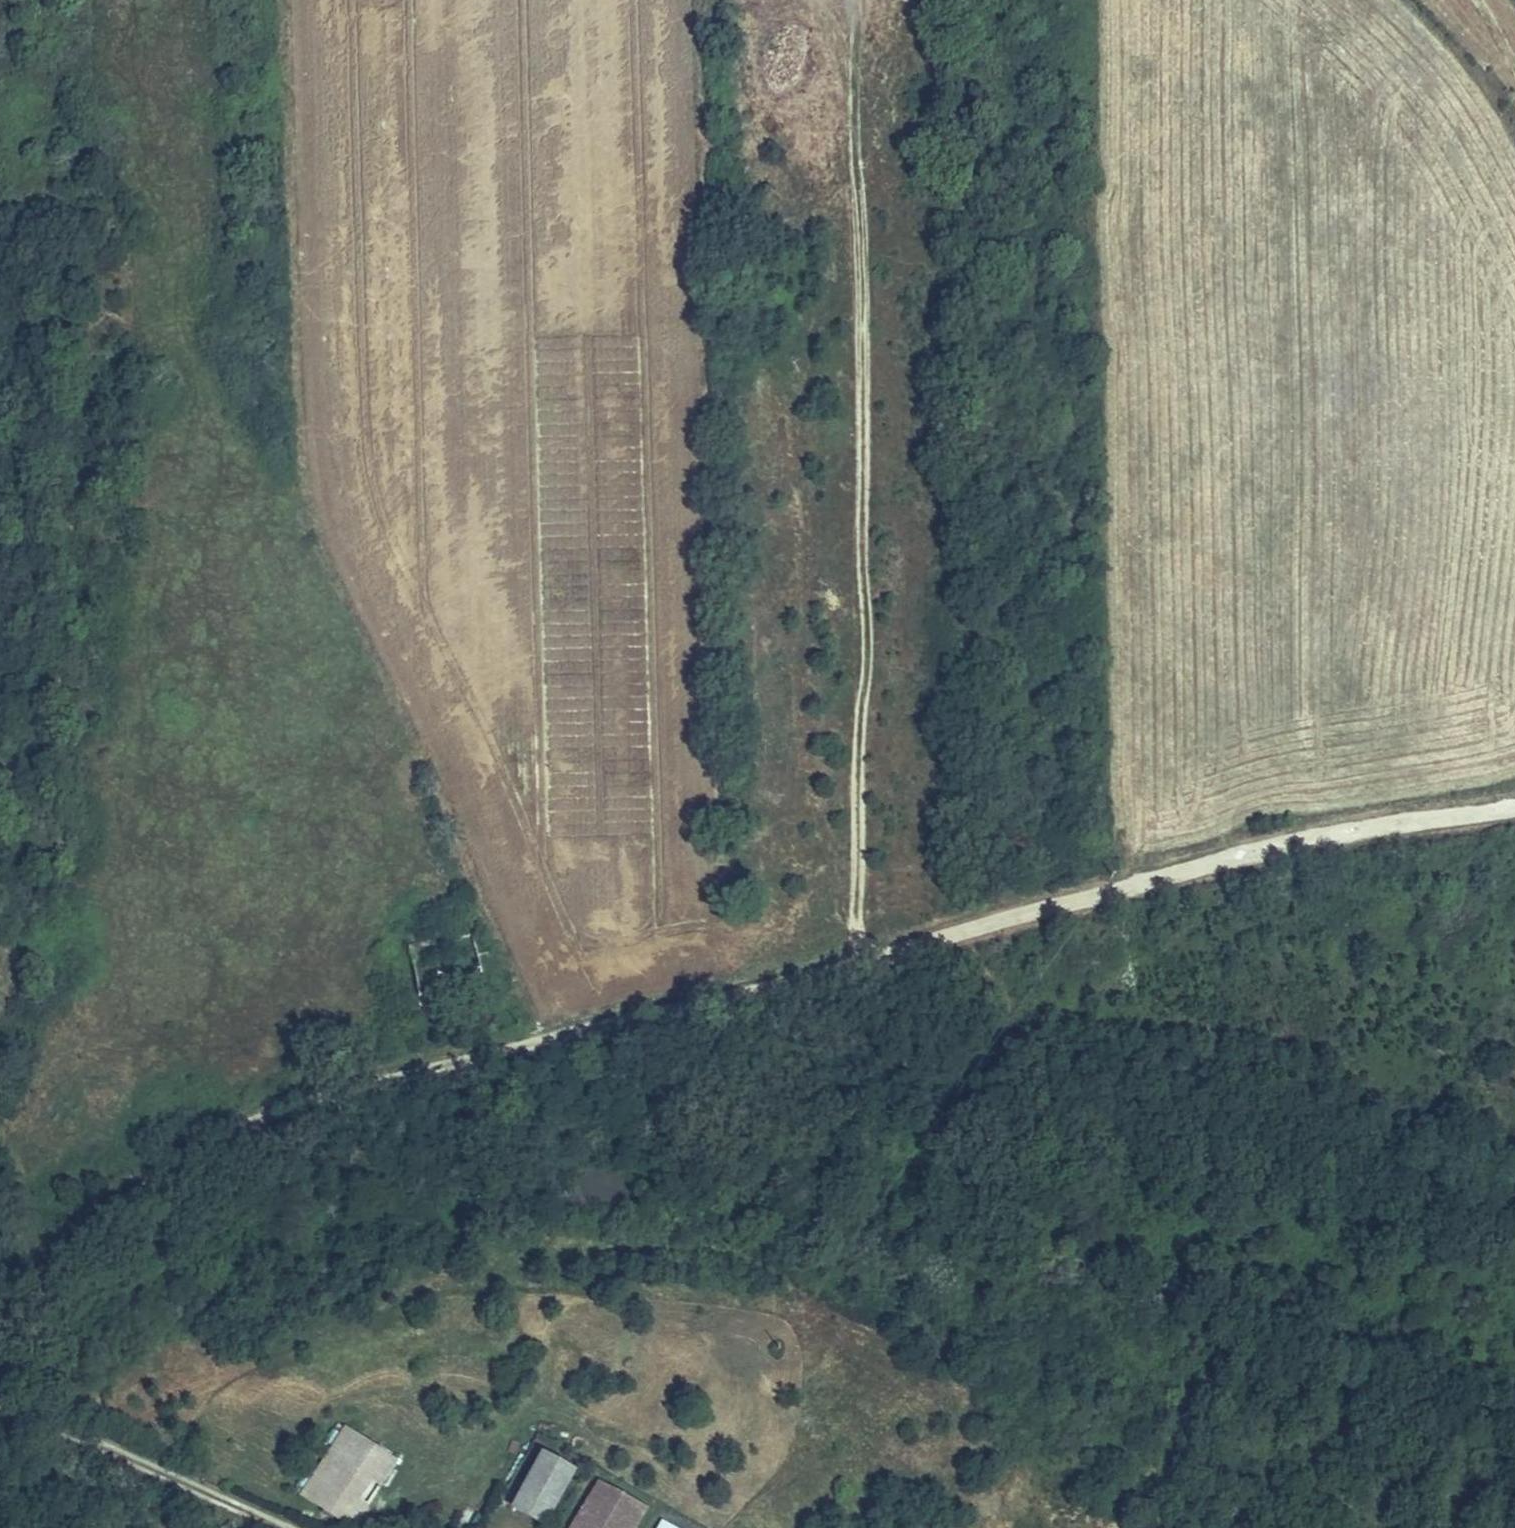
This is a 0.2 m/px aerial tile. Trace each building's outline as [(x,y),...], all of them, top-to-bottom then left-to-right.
[(351,1426),(306,1491),(356,1522),(400,1458),(351,1426)] [(543,1455),(513,1508),(545,1525),(574,1472),(543,1455)] [(648,1506),(593,1477),(564,1527),(636,1527),(648,1506)]
